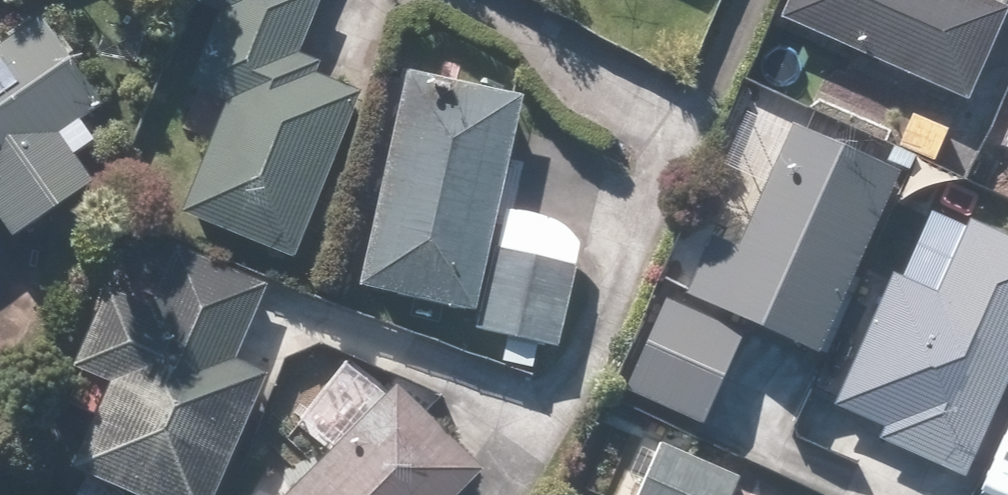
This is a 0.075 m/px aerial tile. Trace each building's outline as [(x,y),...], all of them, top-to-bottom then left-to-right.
[(311,78),(314,70),(291,59),(316,0),(180,0),(143,88),(216,119),(173,218),(284,265),(356,97),(311,78)] [(1007,1),(1007,0),(782,0),(773,21),(961,106),(1007,1)] [(52,147),(97,116),(33,24),(0,47),(0,244),(3,249),(84,193),(52,147)] [(513,100),(395,76),(352,294),(471,317),(513,100)] [(989,153),(1007,162),(1007,110),(989,153)] [(729,253),(705,242),(677,302),(809,363),(892,183),(784,133),(729,253)] [(552,354),(570,248),(569,246),(567,244),(566,242),(565,240),(563,238),(562,236),(560,235),(558,233),(556,231),(555,230),(553,228),(551,227),(549,226),(547,224),(545,223),(543,222),(540,221),(538,220),(536,219),(534,219),(531,218),(529,217),(527,217),(524,216),(522,216),(520,216),(517,216),(515,216),(513,216),(510,216),(508,216),(506,216),(503,217),(501,217),(499,218),(476,337),(485,337),(480,365),(528,373),(531,350),(552,354)] [(852,352),(904,374),(874,447),(962,483),(1007,370),(1007,247),(958,227),(929,297),(882,278),(852,352)] [(62,477),(79,484),(75,494),(211,494),(234,436),(256,376),(235,368),(265,287),(168,250),(144,315),(93,296),(65,372),(97,384),(62,477)] [(660,304),(618,397),(695,432),(737,339),(660,304)] [(474,475),(389,391),(286,494),(454,494),(474,475)] [(631,494),(732,494),(737,484),(653,447),(631,494)]
